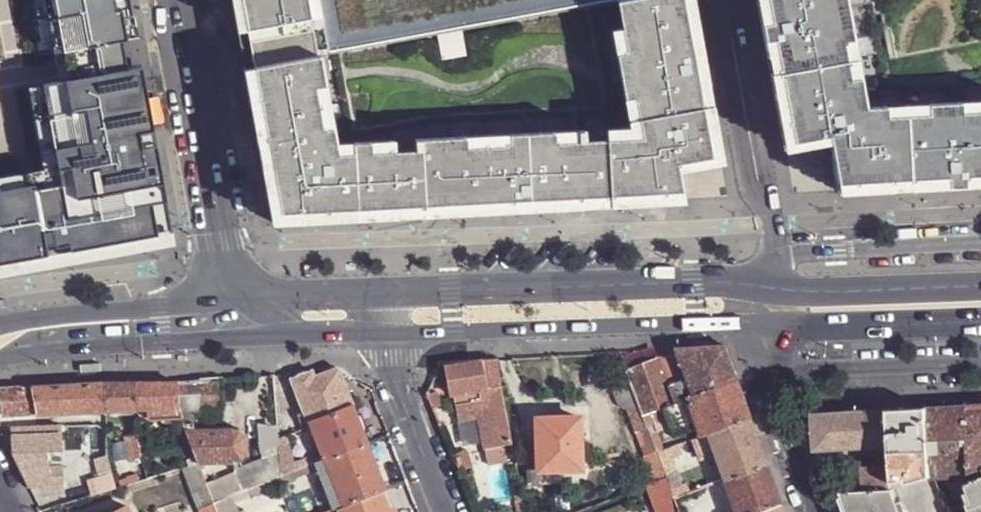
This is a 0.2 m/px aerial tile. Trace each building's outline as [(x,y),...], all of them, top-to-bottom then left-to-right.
[(138,65),(126,0),(0,0),(0,90),(138,65)] [(239,67),(326,51),(325,49),(316,0),(227,0),(239,67)] [(690,0),(602,0),(326,51),(239,67),(268,221),(678,199),(671,160),(708,154),(705,141),(716,139),(690,0)] [(325,49),(593,0),(316,0),(325,49)] [(792,193),(980,184),(980,107),(859,114),(839,0),(756,0),(792,193)] [(47,266),(47,264),(69,259),(70,262),(171,244),(143,90),(138,65),(0,90),(0,275),(47,266)] [(721,343),(672,346),(674,352),(684,378),(690,394),(734,378),(721,343)] [(617,349),(624,368),(656,357),(666,385),(684,378),(674,352),(669,354),(665,346),(655,346),(641,347),(617,349)] [(672,346),(665,346),(669,354),(674,352),(672,346)] [(436,364),(443,363),(444,373),(448,392),(451,392),(499,383),(493,356),(439,360),(436,364)] [(656,357),(624,368),(637,404),(641,412),(661,405),(672,400),(666,385),(656,357)] [(436,364),(431,376),(444,373),(443,363),(436,364)] [(353,402),(340,368),(336,365),(313,375),(312,369),(302,370),(296,372),(290,378),(306,421),(309,420),(353,402)] [(222,377),(175,381),(176,407),(199,405),(222,404),(222,377)] [(684,378),(666,385),(672,400),(685,396),(690,394),(684,378)] [(706,431),(748,415),(734,378),(690,394),(685,396),(695,425),(672,434),(675,443),(701,433),(706,431)] [(175,381),(132,382),(133,408),(146,408),(176,407),(175,381)] [(0,387),(0,408),(1,413),(133,408),(132,382),(0,387)] [(499,383),(451,392),(455,411),(472,409),(474,417),(477,417),(482,415),(485,429),(479,430),(483,447),(510,442),(499,383)] [(435,390),(425,394),(430,407),(440,403),(435,390)] [(672,400),(661,405),(666,418),(672,434),(695,425),(685,396),(672,400)] [(292,422),(288,397),(275,399),(280,424),(292,422)] [(367,440),(353,402),(309,420),(311,423),(324,457),(367,440)] [(925,406),(928,470),(929,475),(931,475),(954,474),(963,474),(980,467),(980,403),(925,406)] [(637,404),(625,408),(644,455),(637,457),(647,484),(665,477),(657,458),(655,450),(648,433),(645,425),(641,412),(637,404)] [(199,405),(176,407),(179,416),(182,425),(184,429),(193,428),(192,411),(199,410),(199,405)] [(652,423),(666,418),(661,405),(641,412),(645,425),(648,433),(656,430),(652,423)] [(925,406),(883,408),(885,443),(886,456),(886,463),(887,484),(928,470),(925,406)] [(176,407),(146,408),(147,418),(179,416),(176,407)] [(883,408),(810,413),(812,448),(885,443),(883,408)] [(472,409),(455,411),(456,420),(474,417),(472,409)] [(482,415),(477,417),(479,430),(485,429),(482,415)] [(540,467),(579,465),(577,415),(536,417),(537,467),(540,467)] [(723,478),(765,462),(748,415),(706,431),(708,437),(723,478)] [(60,424),(8,426),(9,452),(25,485),(51,490),(62,486),(60,424)] [(182,425),(174,428),(189,463),(196,460),(184,429),(182,425)] [(277,436),(285,433),(283,425),(276,428),(277,436)] [(193,428),(184,429),(196,460),(239,460),(247,452),(246,433),(238,427),(193,428)] [(662,447),(656,430),(648,433),(655,450),(662,447)] [(133,432),(119,435),(124,458),(137,455),(133,432)] [(278,451),(280,474),(305,464),(309,463),(306,456),(294,460),(285,433),(277,436),(278,443),(278,451)] [(367,440),(324,457),(326,463),(342,503),(380,488),(385,486),(367,440)] [(259,449),(262,457),(278,451),(278,443),(259,449)] [(662,447),(655,450),(657,458),(665,477),(665,478),(679,473),(669,444),(662,447)] [(465,448),(449,453),(456,471),(470,466),(465,448)] [(232,472),(205,483),(212,501),(230,493),(280,474),(278,451),(262,457),(232,468),(232,472)] [(309,463),(305,464),(307,471),(317,466),(326,463),(324,457),(309,463)] [(189,463),(180,466),(197,508),(199,507),(213,502),(212,501),(205,483),(196,460),(189,463)] [(723,478),(735,511),(750,511),(779,501),(765,462),(723,478)] [(326,463),(317,466),(334,506),(339,505),(342,503),(326,463)] [(886,463),(859,465),(860,487),(887,486),(887,484),(886,463)] [(280,474),(230,493),(233,501),(249,496),(250,497),(297,479),(295,475),(307,471),(305,464),(280,474)] [(537,467),(526,467),(526,483),(540,483),(540,467),(537,467)] [(968,511),(980,511),(980,467),(963,474),(954,474),(964,501),(968,511)] [(954,474),(931,475),(943,488),(949,508),(964,501),(954,474)] [(665,477),(647,484),(657,511),(678,511),(672,497),(669,489),(665,478),(665,477)] [(672,497),(678,511),(735,511),(723,478),(688,491),(672,497)] [(824,480),(828,489),(838,488),(852,488),(851,478),(830,479),(824,480)] [(669,489),(672,497),(688,491),(685,483),(669,489)] [(838,488),(847,511),(900,511),(890,485),(887,486),(860,487),(852,488),(838,488)] [(339,505),(342,511),(394,511),(392,506),(388,508),(380,488),(342,503),(339,505)] [(233,501),(230,493),(212,501),(213,502),(217,511),(238,511),(233,501)] [(779,501),(750,511),(783,511),(779,501)] [(949,508),(950,511),(968,511),(964,501),(949,508)] [(199,507),(201,511),(217,511),(213,502),(199,507)] [(125,504),(108,511),(129,511),(125,504)]
